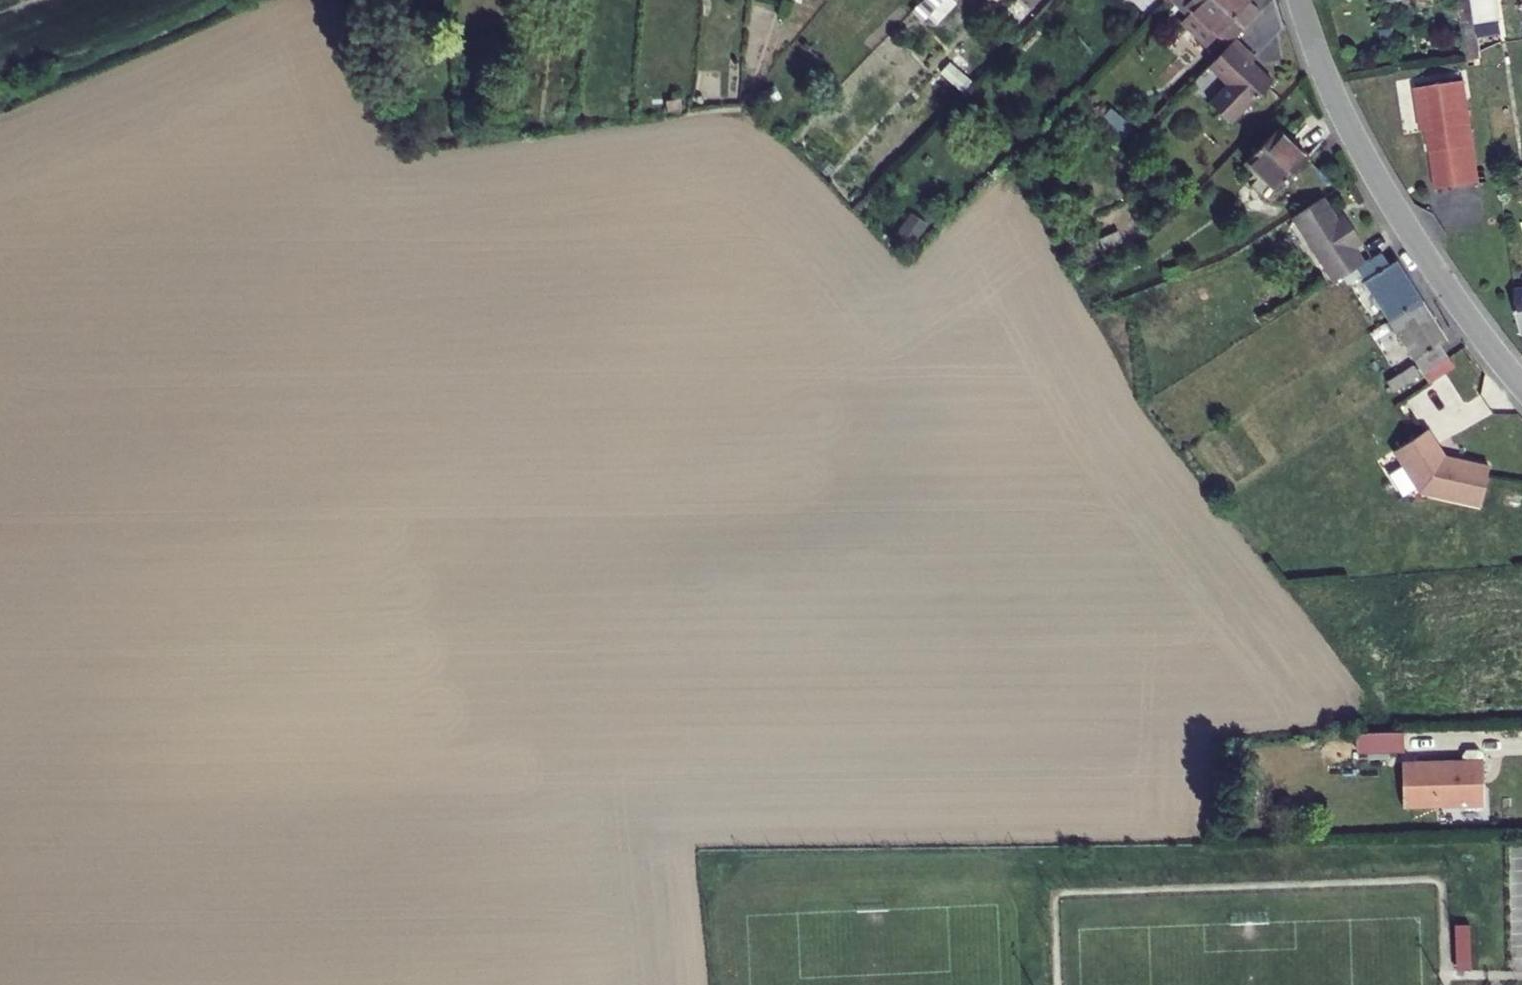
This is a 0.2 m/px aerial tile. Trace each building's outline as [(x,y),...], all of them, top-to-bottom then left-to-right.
[(1228,45),(1235,38),(1260,12),(1248,0),(1191,0),(1186,5),(1228,45)] [(1466,57),(1481,55),(1475,20),(1472,0),(1458,0),(1466,57)] [(1475,20),(1498,17),(1496,0),(1472,0),(1475,20)] [(1249,104),(1250,106),(1274,81),(1252,61),(1256,57),(1235,38),(1228,45),(1208,66),(1227,84),(1210,102),(1220,111),(1217,114),(1228,124),(1230,121),(1232,123),(1249,104)] [(957,52),(940,74),(964,93),(981,70),(957,52)] [(1464,77),(1415,84),(1420,120),(1426,119),(1436,185),(1479,179),(1464,77)] [(1250,186),(1266,201),(1308,158),(1279,128),(1247,160),(1261,174),(1250,186)] [(1332,281),(1355,266),(1362,261),(1352,246),(1359,241),(1348,224),(1341,228),(1334,218),(1321,198),(1290,218),(1332,281)] [(911,212),(896,232),(912,244),(927,225),(911,212)] [(1334,218),(1341,228),(1348,224),(1341,213),(1334,218)] [(1362,261),(1355,266),(1389,319),(1422,298),(1398,260),(1389,266),(1379,251),(1362,261)] [(1449,339),(1422,298),(1389,319),(1416,360),(1390,377),(1397,387),(1423,370),(1447,355),(1441,344),(1449,339)] [(1447,355),(1423,370),(1430,381),(1454,365),(1447,355)] [(1429,430),(1395,452),(1422,492),(1483,506),(1491,467),(1457,460),(1456,461),(1448,460),(1429,430)] [(1408,727),(1363,730),(1365,750),(1410,747),(1408,727)] [(1410,761),(1411,804),(1490,802),(1488,753),(1484,749),(1473,750),(1470,754),(1470,759),(1410,761)] [(1468,926),(1452,926),(1453,970),(1469,970),(1468,926)]
